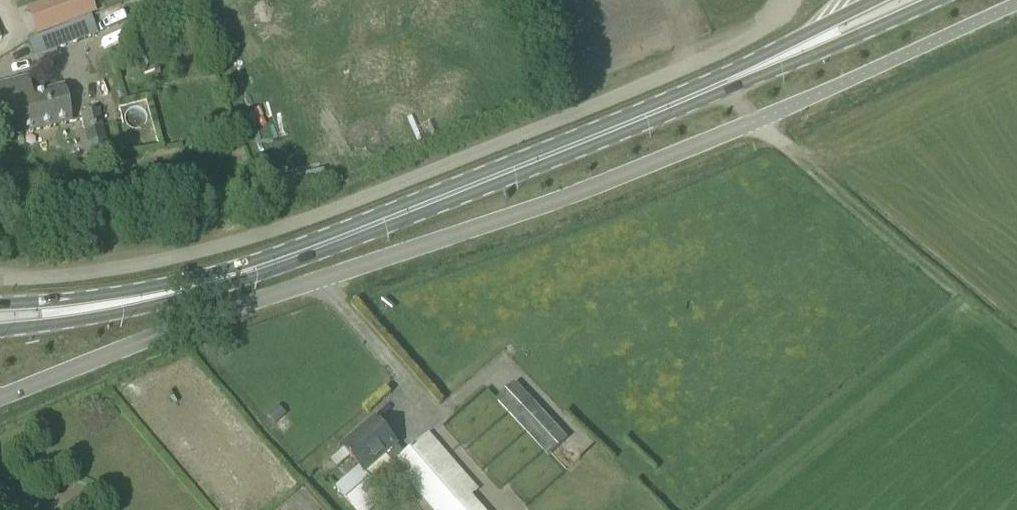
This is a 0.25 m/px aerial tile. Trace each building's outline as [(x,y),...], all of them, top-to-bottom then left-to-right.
[(47,2),(56,27),(81,17),(81,16),(94,11),(90,0),(51,0),(47,2)] [(91,16),(68,25),(74,42),(91,36),(90,34),(97,31),(91,16)] [(35,38),(27,43),(33,57),(41,54),(39,50),(54,45),(49,32),(35,38)] [(71,122),(63,86),(31,93),(27,77),(0,83),(0,139),(71,122)] [(98,111),(80,115),(83,131),(102,127),(98,111)] [(102,127),(83,131),(88,152),(106,147),(102,127)] [(106,147),(88,152),(92,167),(110,162),(106,147)] [(496,402),(549,458),(567,441),(514,385),(496,402)] [(273,409),(266,415),(282,434),(289,428),(273,409)] [(431,509),(482,509),(422,440),(404,454),(375,420),(342,448),(355,463),(354,465),(357,469),(335,489),(353,509),(371,509),(384,498),(372,483),(397,462),(407,472),(402,476),(431,509)]
